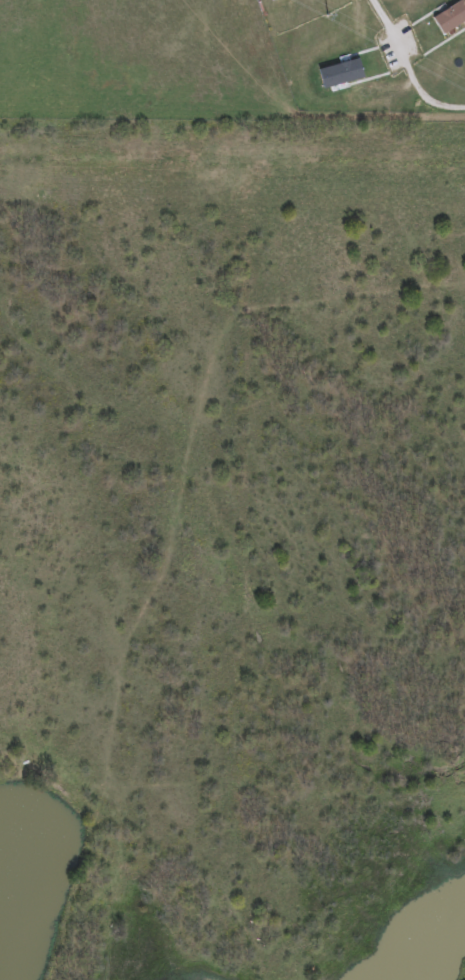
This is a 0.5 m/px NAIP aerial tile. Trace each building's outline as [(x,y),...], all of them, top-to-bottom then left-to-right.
[(434,20),(464,0),(464,26),(445,38),(434,20)] [(366,81),(325,91),(320,71),(362,61),(366,81)]
